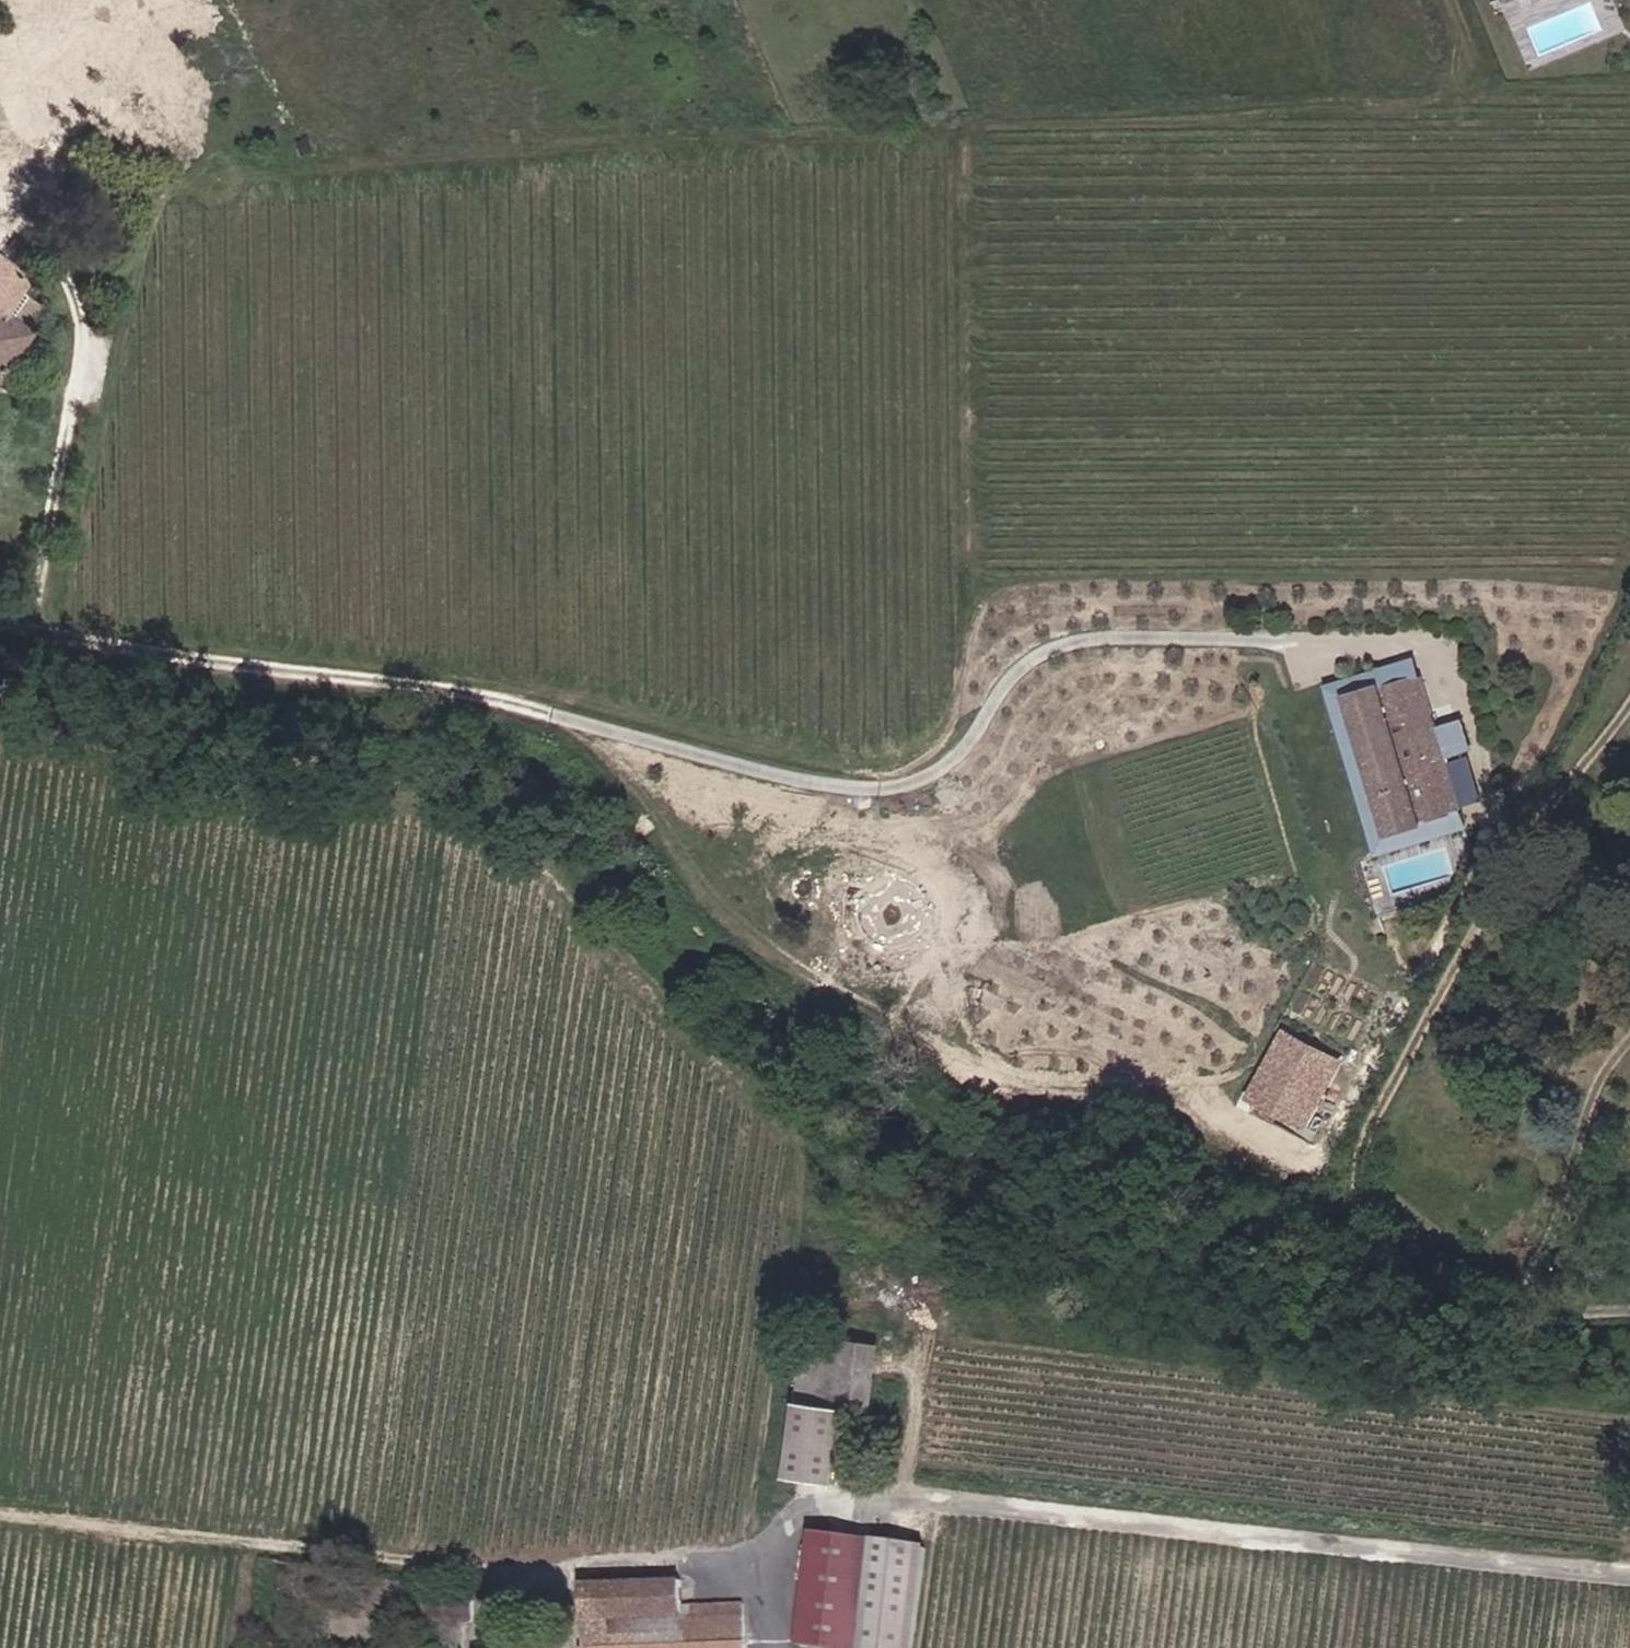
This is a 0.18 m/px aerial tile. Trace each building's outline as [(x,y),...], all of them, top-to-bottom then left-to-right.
[(21,9),(33,0),(14,0),(21,9)] [(25,328),(3,313),(20,291),(28,280),(0,260),(0,368),(28,330),(25,328)] [(3,313),(25,328),(41,306),(20,291),(3,313)] [(1349,703),(1421,681),(1416,663),(1326,691),(1378,856),(1465,830),(1460,811),(1389,834),(1349,703)] [(1437,734),(1421,681),(1349,703),(1389,834),(1460,811),(1446,764),(1437,734)] [(1455,730),(1437,734),(1446,764),(1463,757),(1455,730)] [(1286,1023),(1249,1096),(1311,1127),(1348,1053),(1286,1023)] [(795,1400),(807,1400),(816,1338),(804,1335),(795,1400)] [(816,1338),(807,1400),(871,1409),(879,1346),(816,1338)] [(862,1573),(866,1541),(812,1534),(806,1574),(862,1573)] [(862,1573),(878,1573),(882,1542),(866,1541),(862,1573)] [(869,1647),(882,1647),(895,1543),(882,1542),(878,1573),(869,1647)] [(862,1573),(853,1639),(863,1641),(862,1647),(869,1647),(878,1573),(862,1573)] [(744,1616),(687,1616),(687,1587),(588,1588),(586,1621),(592,1622),(591,1647),(744,1647),(744,1616)] [(477,1594),(431,1594),(430,1627),(466,1627),(478,1627),(477,1594)]
